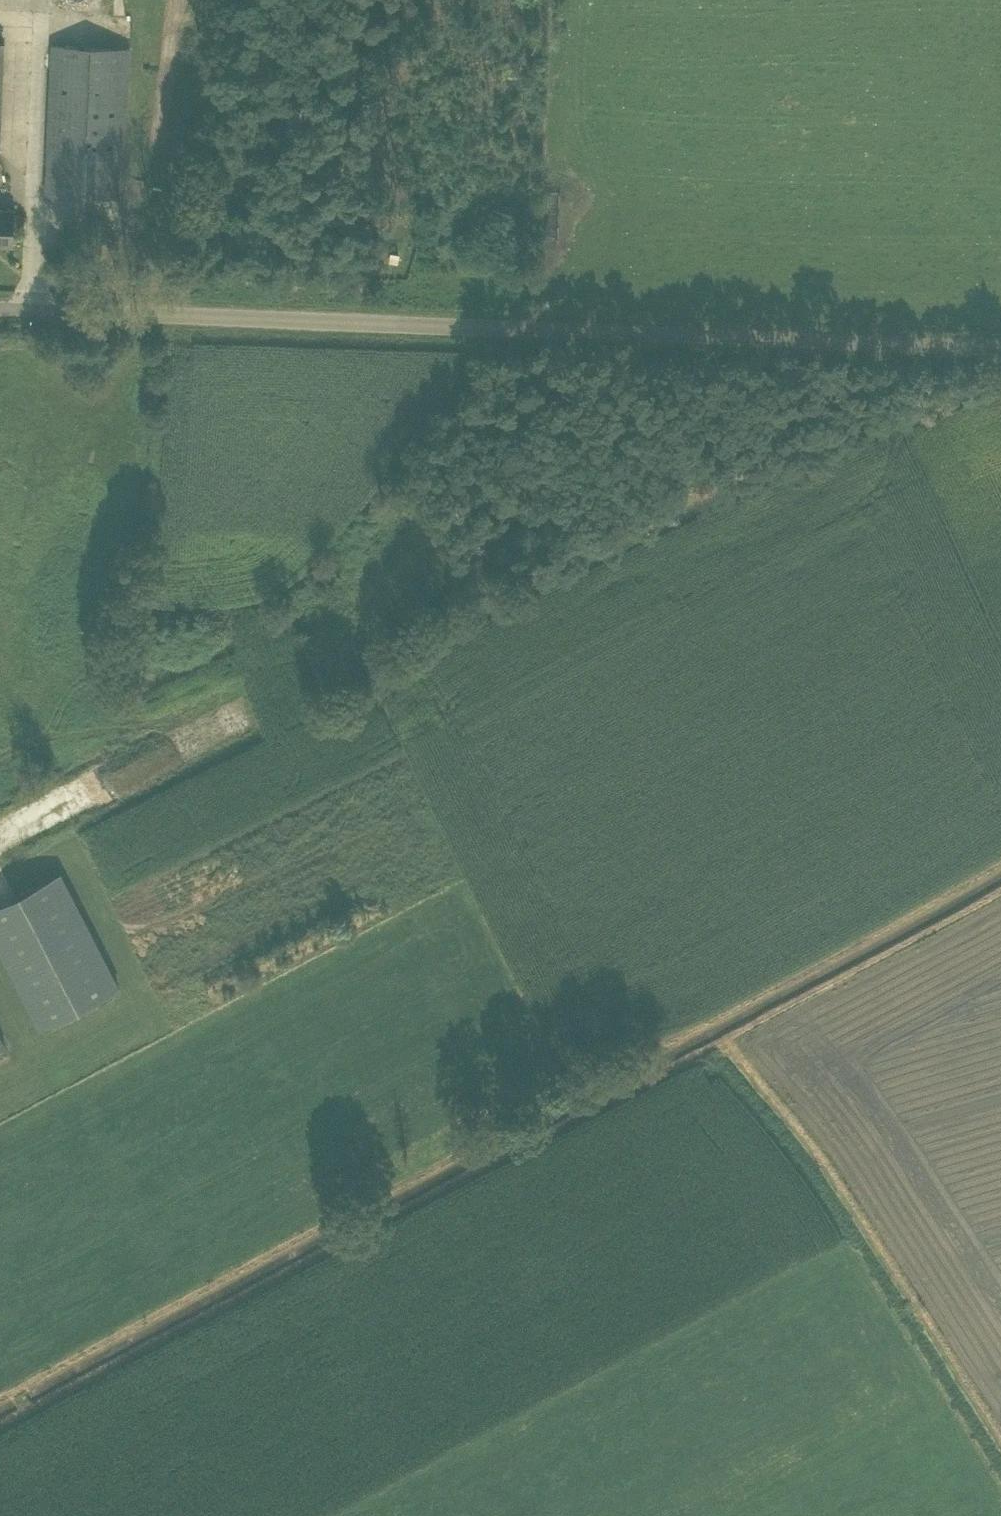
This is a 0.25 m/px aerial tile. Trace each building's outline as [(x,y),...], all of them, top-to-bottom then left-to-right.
[(123,196),(130,48),(52,44),(45,193),(123,196)] [(15,209),(0,209),(0,244),(13,245),(15,209)] [(0,904),(0,950),(40,1028),(119,987),(61,873),(0,904)]
